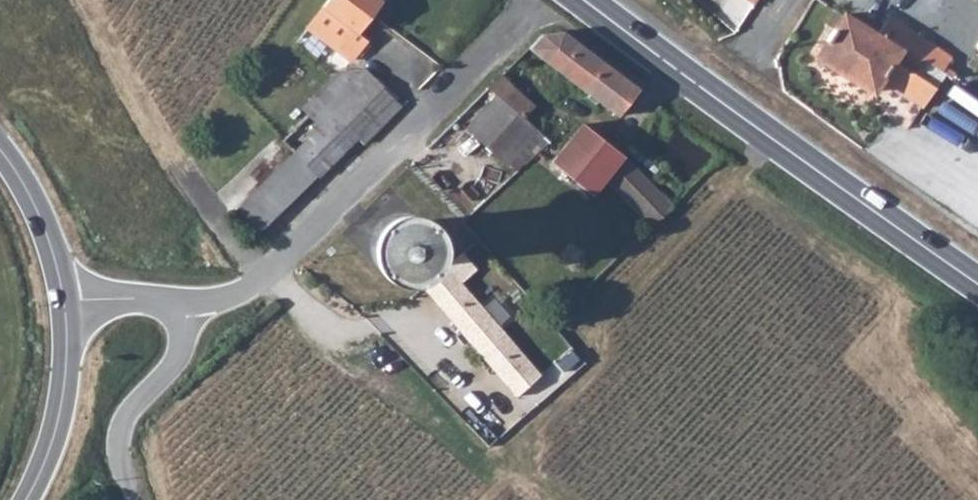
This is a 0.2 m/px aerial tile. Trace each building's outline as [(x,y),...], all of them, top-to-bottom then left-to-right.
[(312,26),(356,59),(372,38),(362,31),(385,0),(332,0),(312,26)] [(837,81),(867,38),(836,18),(808,62),(837,81)] [(612,113),(643,79),(564,20),(544,23),(524,39),(612,113)] [(900,35),(879,21),(867,38),(888,52),(900,35)] [(919,113),(944,80),(919,63),(926,53),(900,35),(888,52),(867,38),(837,81),(830,96),(854,112),(873,83),(919,113)] [(369,140),(404,105),(367,68),(344,64),(305,102),(322,120),(348,147),(362,133),(369,140)] [(524,103),(491,68),(479,80),(492,91),(514,114),(524,103)] [(530,132),(514,114),(492,91),(454,126),(493,166),(530,132)] [(649,217),(669,197),(577,118),(543,155),(551,164),(546,170),(565,190),(573,185),(584,193),(602,174),(649,217)] [(322,120),(296,147),(237,206),(262,233),(348,147),(322,120)] [(411,235),(412,228),(410,218),(405,210),(396,204),(386,203),(377,206),(369,212),(364,220),(363,230),(365,238),(372,247),(380,251),(389,252),(399,250),(406,244),(411,235)] [(466,342),(492,322),(451,274),(425,295),(466,342)] [(466,342),(502,385),(527,363),(492,322),(466,342)]
